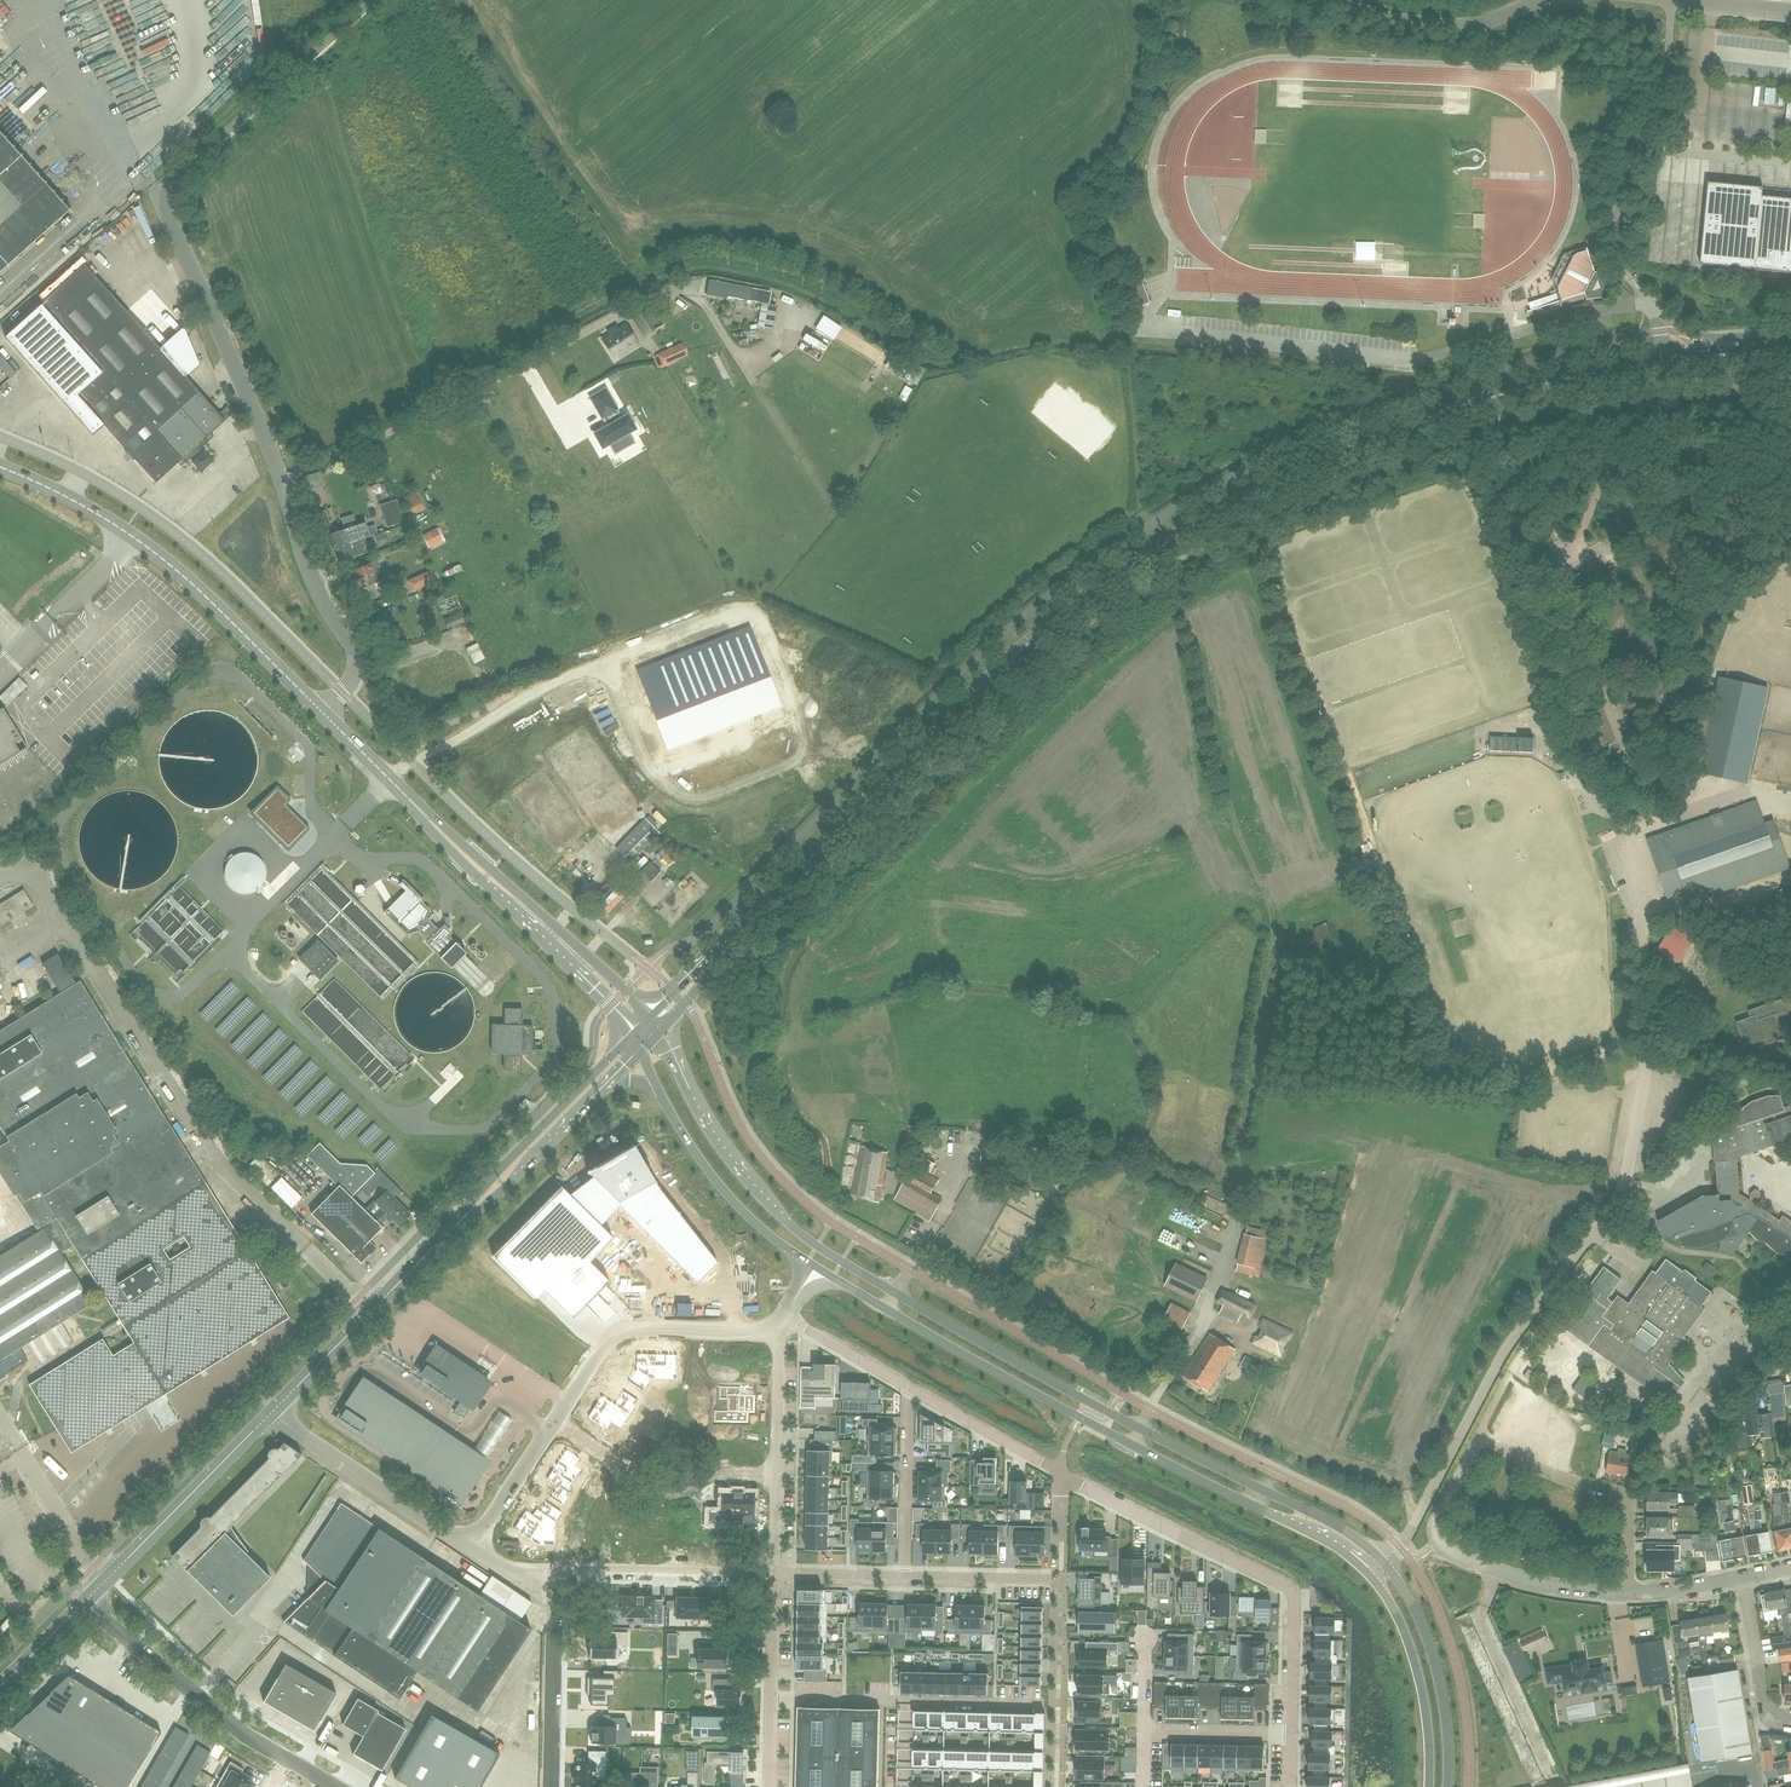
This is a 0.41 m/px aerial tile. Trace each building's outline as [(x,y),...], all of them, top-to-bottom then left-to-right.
[(8,28),(14,35),(26,27),(21,19),(8,28)] [(1723,62),(1758,64),(1758,70),(1790,72),(1790,37),(1726,32),(1723,62)] [(232,77),(223,86),(229,91),(237,82),(232,77)] [(1470,105),(1471,100),(1452,99),(1452,109),(1463,109),(1463,105),(1470,105)] [(1634,107),(1631,116),(1642,120),(1645,111),(1634,107)] [(72,210),(0,130),(0,274),(72,210)] [(1259,130),(1259,144),(1269,144),(1269,130),(1259,130)] [(1700,263),(1701,263),(1701,264),(1707,265),(1762,271),(1790,273),(1790,199),(1763,196),(1764,187),(1763,187),(1715,183),(1708,183),(1708,184),(1700,263)] [(1478,214),(1477,229),(1488,229),(1489,215),(1478,214)] [(1360,245),(1361,259),(1383,258),(1382,244),(1360,245)] [(1601,271),(1596,273),(1587,246),(1586,246),(1588,251),(1568,257),(1556,280),(1563,300),(1562,300),(1562,301),(1585,293),(1587,299),(1587,300),(1605,297),(1602,297),(1609,284),(1610,286),(1611,286),(1602,270),(1601,271)] [(103,373),(78,396),(104,425),(130,402),(143,416),(117,439),(156,483),(178,463),(181,467),(214,437),(211,434),(225,421),(85,264),(41,304),(103,373)] [(766,299),(768,292),(709,280),(706,294),(726,298),(726,296),(739,299),(765,304),(766,299)] [(1129,285),(1138,308),(1151,302),(1143,280),(1129,285)] [(1525,313),(1560,302),(1560,301),(1559,301),(1557,294),(1529,303),(1531,310),(1525,312),(1525,313)] [(773,329),(777,311),(770,310),(770,305),(762,304),(758,326),(773,329)] [(1169,310),(1168,316),(1181,318),(1182,311),(1169,310)] [(664,325),(660,318),(653,322),(650,317),(647,312),(635,319),(638,324),(645,336),(664,325)] [(615,360),(638,346),(626,325),(619,330),(617,326),(608,332),(609,335),(603,340),(615,360)] [(799,347),(812,331),(807,327),(794,343),(799,347)] [(662,366),(678,359),(672,347),(657,354),(662,366)] [(0,367),(10,379),(17,373),(7,361),(0,367)] [(618,409),(613,402),(606,389),(590,398),(598,411),(602,418),(603,418),(608,426),(594,434),(603,449),(610,445),(615,454),(635,443),(629,434),(636,429),(628,415),(622,418),(617,410),(618,409)] [(402,497),(412,517),(425,510),(414,491),(402,497)] [(387,527),(404,522),(397,499),(380,505),(387,527)] [(347,529),(330,535),(335,548),(370,537),(366,524),(347,530),(347,529)] [(429,548),(444,541),(438,528),(423,535),(429,548)] [(370,537),(335,548),(339,562),(364,554),(362,548),(377,543),(374,536),(370,537)] [(385,580),(380,567),(377,560),(369,563),(369,564),(352,572),(354,577),(352,578),(356,587),(367,583),(368,586),(385,580)] [(431,571),(409,580),(414,592),(436,582),(431,571)] [(384,611),(393,605),(390,600),(381,606),(384,611)] [(446,613),(464,608),(462,602),(444,607),(446,613)] [(443,619),(448,630),(465,624),(465,622),(461,613),(443,619)] [(750,627),(638,670),(668,749),(780,705),(750,627)] [(475,663),(485,658),(478,645),(469,650),(475,663)] [(1747,782),(1762,708),(1766,688),(1717,678),(1698,772),(1747,782)] [(29,747),(5,708),(0,710),(0,765),(29,747)] [(1577,756),(1596,749),(1615,742),(1602,709),(1583,717),(1587,727),(1569,734),(1577,756)] [(1490,736),(1490,750),(1533,752),(1534,738),(1490,736)] [(1688,745),(1676,786),(1693,791),(1702,748),(1688,745)] [(294,781),(286,788),(299,802),(307,794),(294,781)] [(272,832),(277,837),(288,848),(309,828),(298,817),(286,805),(288,803),(291,800),(278,788),(253,813),(272,832)] [(1790,868),(1774,820),(1764,823),(1756,801),(1647,838),(1667,898),(1704,885),(1708,896),(1790,868)] [(665,825),(669,821),(660,811),(655,815),(665,825)] [(619,849),(629,859),(658,827),(648,818),(619,849)] [(650,862),(641,872),(651,882),(661,871),(650,862)] [(358,887),(360,895),(367,893),(365,885),(358,887)] [(388,909),(385,912),(398,925),(408,934),(419,931),(420,933),(432,922),(427,917),(428,914),(430,910),(422,901),(420,898),(409,887),(393,904),(388,909)] [(1777,891),(1778,895),(1754,904),(1733,911),(1732,908),(1713,915),(1718,928),(1724,926),(1728,936),(1790,914),(1790,887),(1777,891)] [(621,888),(600,909),(608,917),(629,896),(621,888)] [(25,889),(0,905),(0,921),(3,926),(35,906),(25,889)] [(1680,962),(1699,930),(1679,918),(1660,950),(1680,962)] [(1329,922),(1314,928),(1319,941),(1334,936),(1329,922)] [(428,941),(426,943),(451,968),(453,966),(465,954),(466,953),(441,928),(440,929),(428,941)] [(338,961),(318,941),(300,959),(320,979),(338,961)] [(480,989),(491,978),(470,957),(458,968),(480,989)] [(160,1396),(161,1394),(161,1391),(163,1390),(166,1394),(289,1317),(236,1230),(193,1162),(188,1154),(182,1144),(177,1136),(168,1121),(150,1092),(147,1087),(129,1059),(126,1054),(114,1035),(107,1024),(103,1017),(81,981),(80,981),(76,983),(61,993),(55,996),(0,1031),(0,1127),(9,1141),(0,1146),(0,1163),(19,1193),(24,1202),(28,1200),(44,1225),(45,1228),(0,1256),(0,1381),(8,1376),(7,1374),(28,1361),(20,1348),(27,1344),(73,1315),(76,1313),(93,1303),(62,1254),(74,1246),(116,1313),(117,1316),(119,1319),(120,1319),(119,1321),(117,1321),(116,1323),(117,1325),(119,1325),(121,1324),(122,1324),(126,1329),(135,1342),(113,1356),(106,1345),(105,1342),(103,1339),(29,1384),(72,1452),(122,1421),(145,1407),(143,1403),(155,1395),(157,1396),(160,1396)] [(1790,1015),(1790,1000),(1790,997),(1748,1012),(1750,1018),(1735,1023),(1744,1048),(1763,1041),(1764,1046),(1784,1039),(1777,1020),(1790,1015)] [(492,1025),(491,1053),(504,1053),(504,1069),(521,1070),(521,1054),(532,1054),(532,1026),(521,1026),(522,1009),(505,1009),(504,1025),(492,1025)] [(282,1112),(315,1082),(293,1059),(268,1083),(242,1056),(242,1057),(237,1052),(231,1057),(282,1112)] [(1740,1092),(1751,1088),(1747,1077),(1735,1082),(1740,1092)] [(1736,1094),(1732,1083),(1721,1087),(1725,1098),(1736,1094)] [(1783,1216),(1780,1222),(1753,1203),(1756,1199),(1752,1195),(1748,1200),(1738,1193),(1736,1158),(1790,1140),(1790,1106),(1785,1108),(1781,1095),(1768,1096),(1752,1101),(1743,1108),(1733,1113),(1736,1125),(1722,1130),(1723,1134),(1715,1137),(1715,1146),(1714,1147),(1714,1163),(1717,1163),(1719,1195),(1705,1196),(1704,1195),(1659,1221),(1664,1237),(1677,1233),(1681,1247),(1701,1248),(1721,1241),(1721,1253),(1733,1256),(1749,1231),(1759,1242),(1767,1244),(1776,1253),(1784,1256),(1790,1263),(1790,1222),(1783,1216)] [(526,1098),(517,1108),(521,1112),(531,1103),(526,1098)] [(404,1134),(364,1112),(356,1126),(346,1120),(335,1140),(353,1150),(359,1140),(390,1157),(404,1134)] [(1697,1128),(1704,1135),(1710,1128),(1703,1121),(1697,1128)] [(602,1136),(596,1140),(603,1150),(608,1146),(602,1136)] [(416,1157),(432,1158),(432,1141),(417,1141),(416,1157)] [(306,1157),(337,1188),(311,1214),(361,1263),(370,1253),(364,1247),(383,1227),(380,1225),(367,1211),(352,1197),(375,1174),(367,1166),(339,1163),(319,1143),(306,1157)] [(592,1176),(569,1194),(601,1225),(620,1206),(623,1210),(697,1284),(719,1262),(660,1187),(635,1143),(587,1171),(592,1176)] [(879,1200),(888,1152),(862,1146),(852,1194),(879,1200)] [(267,1185),(279,1173),(260,1154),(248,1167),(267,1185)] [(918,1166),(932,1173),(937,1164),(923,1157),(918,1166)] [(930,1221),(943,1199),(932,1193),(940,1180),(921,1169),(914,1180),(907,1176),(894,1200),(930,1221)] [(493,1255),(536,1298),(545,1290),(573,1318),(609,1281),(590,1261),(613,1237),(601,1225),(569,1194),(561,1186),(493,1255)] [(369,1208),(367,1211),(380,1225),(389,1216),(399,1225),(410,1214),(387,1191),(379,1199),(377,1197),(374,1200),(376,1202),(369,1208)] [(1230,1215),(1234,1207),(1209,1196),(1206,1204),(1230,1215)] [(1239,1272),(1264,1278),(1273,1233),(1248,1228),(1239,1272)] [(1565,1328),(1589,1346),(1669,1404),(1681,1387),(1685,1382),(1666,1368),(1684,1344),(1680,1341),(1683,1336),(1684,1337),(1705,1309),(1701,1306),(1711,1292),(1711,1293),(1712,1292),(1695,1280),(1697,1278),(1685,1269),(1683,1271),(1666,1259),(1656,1272),(1653,1270),(1629,1303),(1618,1295),(1617,1296),(1618,1296),(1613,1302),(1608,1298),(1622,1279),(1604,1266),(1574,1307),(1581,1311),(1578,1315),(1575,1314),(1565,1328)] [(1714,1273),(1718,1266),(1709,1262),(1706,1269),(1714,1273)] [(1166,1285),(1167,1285),(1197,1300),(1207,1279),(1182,1267),(1176,1264),(1166,1285)] [(290,1286),(285,1277),(279,1281),(284,1290),(290,1286)] [(1250,1318),(1256,1304),(1261,1294),(1235,1282),(1230,1292),(1222,1288),(1216,1303),(1223,1306),(1219,1314),(1238,1322),(1241,1315),(1250,1318)] [(1183,1329),(1191,1313),(1173,1303),(1164,1319),(1183,1329)] [(1291,1341),(1295,1333),(1264,1318),(1259,1327),(1261,1328),(1258,1336),(1254,1335),(1251,1344),(1282,1359),(1286,1350),(1285,1349),(1289,1341),(1291,1341)] [(1208,1391),(1235,1349),(1210,1333),(1183,1375),(1208,1391)] [(455,1398),(460,1401),(461,1401),(471,1408),(472,1406),(478,1398),(480,1395),(487,1384),(436,1350),(428,1362),(421,1373),(456,1396),(455,1398)] [(636,1369),(628,1382),(643,1392),(652,1379),(678,1380),(678,1354),(637,1353),(636,1369)] [(1241,1365),(1250,1371),(1256,1361),(1246,1356),(1241,1365)] [(816,1364),(816,1367),(816,1380),(802,1380),(802,1379),(801,1379),(801,1409),(802,1409),(802,1408),(816,1408),(815,1409),(817,1409),(817,1398),(836,1399),(836,1365),(826,1365),(826,1364),(825,1364),(825,1365),(817,1365),(817,1364),(816,1364)] [(1530,1380),(1535,1373),(1529,1369),(1524,1376),(1530,1380)] [(1597,1390),(1581,1378),(1574,1389),(1589,1400),(1597,1390)] [(843,1383),(843,1412),(882,1413),(882,1404),(870,1404),(871,1384),(859,1383),(859,1382),(858,1382),(858,1383),(853,1383),(853,1382),(852,1382),(851,1383),(843,1383)] [(687,1383),(687,1393),(697,1393),(697,1383),(687,1383)] [(740,1395),(741,1387),(720,1386),(720,1399),(728,1399),(728,1411),(715,1410),(714,1422),(748,1422),(748,1412),(755,1412),(755,1395),(752,1395),(740,1395)] [(479,1470),(358,1390),(350,1403),(341,1416),(462,1497),(471,1483),(479,1470)] [(602,1395),(587,1417),(607,1430),(612,1422),(621,1428),(639,1401),(624,1390),(615,1404),(602,1395)] [(1784,1393),(1772,1394),(1774,1416),(1775,1420),(1787,1419),(1786,1415),(1784,1393)] [(460,1401),(454,1411),(464,1418),(471,1408),(461,1401),(460,1401)] [(1774,1435),(1771,1413),(1759,1414),(1761,1437),(1774,1435)] [(921,1414),(921,1443),(928,1443),(928,1454),(942,1454),(943,1443),(944,1443),(945,1426),(921,1414)] [(878,1419),(863,1419),(863,1426),(866,1427),(866,1441),(897,1441),(898,1428),(895,1428),(895,1427),(886,1427),(886,1424),(878,1423),(878,1419)] [(1757,1421),(1747,1421),(1748,1434),(1748,1435),(1758,1435),(1757,1421)] [(1608,1425),(1602,1446),(1604,1446),(1611,1448),(1615,1434),(1633,1439),(1630,1454),(1627,1453),(1627,1450),(1619,1448),(1618,1457),(1617,1456),(1618,1453),(1610,1451),(1606,1471),(1629,1475),(1636,1477),(1640,1457),(1644,1432),(1632,1428),(1629,1428),(1622,1426),(1618,1425),(1617,1427),(1608,1425)] [(837,1440),(837,1431),(815,1431),(815,1439),(816,1439),(837,1440)] [(1747,1434),(1737,1435),(1739,1450),(1739,1456),(1749,1455),(1748,1449),(1747,1434)] [(897,1441),(866,1441),(869,1441),(869,1455),(877,1455),(877,1458),(885,1458),(885,1455),(895,1456),(895,1454),(897,1454),(897,1441)] [(200,1524),(200,1526),(201,1527),(173,1555),(172,1555),(233,1615),(235,1612),(243,1604),(243,1605),(271,1577),(243,1550),(228,1530),(293,1464),(302,1454),(284,1442),(278,1449),(277,1448),(275,1448),(274,1448),(273,1448),(272,1449),(271,1449),(270,1450),(269,1451),(268,1452),(268,1454),(268,1455),(268,1456),(268,1457),(269,1458),(244,1483),(243,1482),(241,1483),(239,1483),(237,1484),(236,1485),(235,1487),(235,1488),(235,1490),(236,1491),(210,1518),(209,1517),(208,1516),(207,1516),(206,1517),(205,1517),(204,1518),(203,1518),(202,1519),(201,1520),(201,1521),(200,1522),(200,1523),(200,1524)] [(566,1449),(546,1479),(558,1486),(550,1498),(563,1506),(571,1494),(567,1491),(582,1469),(575,1465),(580,1458),(566,1449)] [(808,1463),(833,1463),(833,1450),(808,1450),(808,1451),(809,1451),(808,1463)] [(1736,1452),(1722,1453),(1724,1464),(1737,1463),(1736,1452)] [(978,1465),(971,1465),(971,1485),(980,1486),(981,1486),(981,1483),(999,1484),(999,1471),(997,1471),(997,1458),(984,1458),(984,1460),(984,1462),(978,1462),(978,1465)] [(920,1471),(920,1486),(949,1486),(949,1473),(951,1473),(952,1460),(937,1459),(937,1469),(930,1468),(930,1471),(920,1471)] [(833,1463),(808,1463),(808,1475),(830,1476),(830,1475),(830,1464),(833,1464),(833,1463)] [(868,1471),(868,1485),(894,1485),(894,1471),(892,1471),(880,1470),(880,1463),(866,1463),(865,1471),(868,1471)] [(830,1476),(808,1475),(808,1476),(808,1488),(829,1488),(830,1476)] [(1004,1509),(1028,1510),(1028,1504),(1034,1504),(1035,1493),(1027,1492),(1027,1481),(1011,1481),(1011,1499),(1004,1498),(1004,1509)] [(1752,1484),(1741,1486),(1744,1505),(1755,1503),(1752,1484)] [(894,1500),(894,1485),(868,1485),(868,1498),(865,1498),(865,1506),(879,1507),(879,1499),(894,1500)] [(920,1486),(919,1500),(934,1500),(934,1508),(948,1508),(948,1500),(945,1500),(946,1487),(949,1487),(949,1486),(920,1486)] [(808,1500),(829,1500),(829,1488),(808,1488),(808,1500)] [(710,1523),(734,1523),(734,1514),(749,1514),(753,1514),(753,1493),(743,1493),(743,1491),(733,1491),(733,1493),(723,1493),(722,1512),(710,1512),(710,1523)] [(1775,1531),(1773,1531),(1777,1551),(1788,1548),(1781,1511),(1780,1505),(1782,1505),(1780,1493),(1780,1492),(1774,1493),(1773,1493),(1775,1505),(1774,1505),(1775,1531)] [(1780,1505),(1781,1511),(1788,1548),(1790,1548),(1790,1528),(1790,1527),(1790,1518),(1789,1518),(1788,1512),(1790,1511),(1790,1510),(1788,1492),(1780,1493),(1782,1505),(1780,1505)] [(1648,1493),(1648,1509),(1669,1509),(1669,1502),(1678,1502),(1678,1493),(1669,1493),(1648,1493)] [(807,1512),(829,1513),(829,1512),(829,1500),(808,1500),(807,1512)] [(1726,1501),(1728,1521),(1735,1558),(1747,1556),(1743,1536),(1737,1537),(1733,1520),(1731,1500),(1726,1501)] [(526,1510),(514,1529),(538,1545),(555,1546),(556,1521),(562,1512),(547,1501),(541,1511),(537,1509),(533,1515),(526,1510)] [(1728,1521),(1726,1501),(1720,1501),(1720,1509),(1722,1514),(1724,1522),(1723,1522),(1726,1539),(1719,1540),(1723,1561),(1735,1558),(1728,1521)] [(284,1622),(285,1622),(400,1698),(410,1683),(409,1682),(417,1671),(477,1710),(531,1629),(519,1621),(479,1595),(379,1528),(341,1502),(341,1503),(337,1509),(303,1560),(310,1567),(311,1568),(310,1570),(309,1592),(311,1594),(310,1595),(302,1603),(300,1605),(284,1622)] [(1747,1505),(1749,1517),(1752,1534),(1745,1535),(1749,1556),(1761,1553),(1755,1516),(1754,1511),(1754,1504),(1747,1505)] [(1679,1505),(1679,1516),(1707,1516),(1714,1516),(1713,1511),(1707,1511),(1707,1510),(1696,1510),(1696,1505),(1679,1505)] [(1761,1510),(1754,1511),(1755,1516),(1761,1553),(1772,1551),(1769,1532),(1769,1531),(1763,1532),(1761,1525),(1760,1520),(1762,1520),(1761,1510)] [(829,1513),(807,1512),(807,1513),(807,1524),(807,1525),(829,1525),(829,1513)] [(1673,1528),(1673,1518),(1648,1518),(1648,1536),(1669,1536),(1669,1528),(1673,1528)] [(858,1551),(872,1551),(873,1522),(859,1522),(859,1519),(851,1519),(851,1536),(858,1536),(858,1551)] [(895,1523),(873,1522),(872,1551),(887,1552),(887,1537),(894,1537),(895,1523)] [(938,1553),(938,1527),(924,1526),(924,1524),(917,1523),(916,1538),(924,1538),(923,1553),(938,1553)] [(952,1527),(938,1527),(938,1553),(952,1553),(952,1539),(960,1539),(960,1524),(952,1524),(952,1527)] [(984,1554),(985,1525),(984,1525),(984,1528),(971,1527),(971,1525),(963,1524),(963,1539),(970,1539),(970,1554),(984,1554)] [(829,1525),(807,1525),(807,1537),(828,1537),(829,1525)] [(985,1525),(984,1554),(999,1554),(999,1540),(1006,1540),(1007,1525),(985,1525)] [(1016,1555),(1031,1555),(1031,1526),(1010,1526),(1009,1540),(1017,1540),(1016,1555)] [(1038,1555),(1038,1556),(1039,1556),(1046,1556),(1046,1546),(1046,1545),(1045,1545),(1046,1541),(1052,1541),(1052,1526),(1031,1526),(1031,1555),(1038,1555)] [(1106,1536),(1106,1530),(1090,1529),(1090,1528),(1090,1527),(1083,1527),(1083,1528),(1083,1529),(1081,1529),(1081,1537),(1079,1537),(1079,1536),(1078,1536),(1078,1547),(1079,1547),(1081,1547),(1081,1549),(1110,1550),(1110,1556),(1119,1556),(1119,1539),(1111,1539),(1111,1536),(1106,1536)] [(1677,1535),(1677,1543),(1694,1543),(1697,1543),(1697,1535),(1677,1535)] [(828,1537),(807,1537),(807,1549),(806,1549),(806,1550),(828,1550),(829,1550),(828,1550),(828,1537)] [(1717,1543),(1705,1543),(1705,1551),(1706,1562),(1720,1561),(1718,1548),(1718,1543),(1717,1543)] [(1654,1550),(1648,1550),(1648,1564),(1647,1570),(1674,1570),(1674,1560),(1680,1560),(1680,1545),(1657,1545),(1657,1547),(1654,1547),(1654,1550)] [(1122,1559),(1122,1584),(1132,1584),(1132,1590),(1145,1590),(1145,1563),(1145,1561),(1139,1560),(1139,1559),(1133,1559),(1132,1559),(1122,1559)] [(1171,1597),(1171,1596),(1171,1573),(1162,1572),(1162,1568),(1148,1567),(1147,1607),(1154,1607),(1158,1607),(1159,1597),(1171,1597)] [(1438,1585),(1454,1593),(1460,1582),(1444,1574),(1438,1585)] [(486,1589),(526,1615),(535,1602),(494,1576),(486,1589)] [(1080,1579),(1080,1587),(1080,1593),(1080,1605),(1101,1606),(1102,1576),(1089,1576),(1088,1580),(1080,1579)] [(1198,1581),(1183,1581),(1183,1587),(1179,1587),(1178,1605),(1193,1605),(1193,1614),(1204,1614),(1205,1587),(1198,1587),(1198,1581)] [(799,1589),(799,1603),(828,1604),(828,1603),(826,1603),(826,1590),(799,1589)] [(1788,1610),(1787,1606),(1786,1599),(1784,1599),(1782,1590),(1766,1593),(1766,1595),(1761,1595),(1763,1607),(1768,1607),(1768,1610),(1778,1608),(1779,1615),(1782,1615),(1783,1624),(1785,1635),(1772,1637),(1773,1649),(1790,1646),(1790,1630),(1790,1623),(1790,1619),(1788,1612),(1788,1610)] [(1223,1593),(1223,1591),(1210,1591),(1209,1615),(1237,1615),(1237,1601),(1230,1601),(1230,1593),(1223,1593)] [(623,1597),(622,1616),(642,1616),(641,1624),(662,1624),(663,1600),(654,1600),(654,1597),(643,1597),(643,1596),(642,1596),(642,1597),(637,1597),(637,1596),(636,1596),(636,1597),(623,1597)] [(1271,1622),(1271,1626),(1279,1626),(1279,1608),(1271,1607),(1271,1600),(1256,1600),(1256,1597),(1240,1597),(1239,1609),(1256,1609),(1256,1621),(1271,1622)] [(669,1609),(669,1626),(686,1626),(686,1617),(708,1618),(709,1598),(677,1598),(677,1609),(669,1609)] [(828,1617),(828,1604),(799,1603),(799,1616),(828,1617)] [(851,1632),(874,1632),(874,1603),(860,1603),(859,1617),(851,1617),(851,1632)] [(889,1603),(874,1603),(874,1632),(874,1629),(887,1630),(887,1633),(895,1633),(896,1618),(888,1618),(889,1603)] [(900,1633),(922,1633),(923,1604),(908,1604),(908,1618),(901,1618),(900,1633)] [(937,1604),(923,1604),(922,1633),(923,1633),(923,1630),(936,1631),(936,1634),(944,1634),(944,1619),(937,1619),(937,1604)] [(971,1605),(956,1605),(956,1619),(949,1619),(949,1634),(970,1634),(971,1605)] [(971,1605),(970,1634),(992,1635),(992,1620),(985,1620),(986,1605),(971,1605)] [(1022,1620),(1043,1620),(1043,1607),(1022,1606),(1022,1620)] [(1107,1632),(1108,1610),(1095,1609),(1095,1612),(1080,1612),(1080,1631),(1107,1632)] [(1147,1619),(1147,1610),(1138,1610),(1138,1625),(1147,1625),(1147,1619)] [(1458,1624),(1471,1619),(1468,1613),(1456,1618),(1458,1624)] [(1727,1614),(1711,1616),(1711,1617),(1716,1647),(1721,1646),(1720,1639),(1722,1638),(1721,1632),(1729,1631),(1727,1614)] [(828,1617),(799,1616),(798,1629),(827,1630),(828,1617)] [(1314,1640),(1335,1641),(1335,1640),(1330,1640),(1330,1633),(1335,1633),(1335,1618),(1315,1617),(1315,1633),(1316,1633),(1316,1640),(1314,1640)] [(1700,1643),(1703,1663),(1708,1663),(1705,1641),(1707,1641),(1706,1634),(1714,1633),(1716,1647),(1711,1617),(1696,1619),(1700,1643)] [(1473,1625),(1471,1619),(1458,1624),(1461,1630),(1473,1625)] [(1700,1643),(1696,1619),(1680,1622),(1683,1638),(1684,1644),(1678,1645),(1680,1658),(1691,1656),(1689,1644),(1700,1643)] [(1022,1620),(1022,1633),(1043,1633),(1043,1620),(1022,1620)] [(1473,1625),(1461,1630),(1464,1636),(1476,1630),(1473,1625)] [(798,1629),(798,1642),(827,1643),(827,1630),(798,1629)] [(1520,1639),(1525,1650),(1547,1640),(1542,1629),(1520,1639)] [(1479,1636),(1476,1630),(1464,1636),(1466,1642),(1479,1636)] [(590,1638),(589,1657),(616,1658),(619,1658),(619,1645),(628,1645),(628,1632),(609,1632),(608,1639),(590,1638)] [(1043,1647),(1043,1633),(1022,1633),(1022,1646),(1043,1647)] [(668,1634),(667,1643),(677,1643),(677,1634),(668,1634)] [(1165,1655),(1194,1656),(1195,1634),(1180,1634),(1180,1641),(1166,1641),(1165,1655)] [(1237,1657),(1266,1657),(1267,1651),(1269,1651),(1269,1643),(1267,1643),(1267,1642),(1252,1642),(1252,1635),(1238,1634),(1237,1657)] [(1479,1636),(1466,1642),(1469,1647),(1481,1642),(1479,1636)] [(1311,1663),(1337,1664),(1337,1655),(1334,1655),(1335,1641),(1314,1640),(1314,1655),(1316,1655),(1316,1663),(1311,1663)] [(1653,1664),(1641,1665),(1645,1686),(1670,1682),(1663,1640),(1649,1642),(1653,1664)] [(1505,1646),(1508,1652),(1519,1647),(1516,1641),(1505,1646)] [(698,1648),(698,1667),(729,1668),(730,1649),(709,1648),(709,1642),(699,1642),(699,1648),(698,1648)] [(827,1644),(827,1643),(798,1642),(798,1655),(828,1656),(828,1655),(824,1655),(824,1643),(827,1644)] [(1078,1667),(1107,1668),(1108,1652),(1118,1652),(1119,1642),(1086,1642),(1086,1650),(1079,1650),(1078,1667)] [(1484,1647),(1481,1642),(1469,1647),(1472,1653),(1484,1647)] [(1021,1659),(1042,1660),(1043,1647),(1022,1646),(1021,1659)] [(1484,1647),(1472,1653),(1474,1659),(1486,1653),(1484,1647)] [(1508,1652),(1510,1658),(1521,1653),(1519,1647),(1508,1652)] [(1779,1650),(1781,1662),(1790,1661),(1790,1648),(1779,1650)] [(1489,1659),(1486,1653),(1474,1659),(1477,1664),(1489,1659)] [(1510,1658),(1513,1664),(1524,1658),(1521,1653),(1510,1658)] [(1733,1654),(1718,1656),(1719,1665),(1735,1662),(1733,1654)] [(828,1656),(798,1655),(798,1669),(805,1669),(820,1670),(819,1682),(827,1682),(827,1670),(828,1656)] [(1194,1656),(1165,1655),(1165,1670),(1180,1670),(1179,1677),(1194,1678),(1194,1656)] [(1266,1657),(1237,1657),(1237,1671),(1235,1671),(1234,1679),(1249,1680),(1249,1675),(1257,1675),(1257,1672),(1266,1673),(1266,1672),(1268,1672),(1269,1664),(1266,1664),(1266,1657)] [(1513,1664),(1516,1669),(1527,1664),(1524,1658),(1513,1664)] [(1021,1659),(1021,1672),(1042,1673),(1042,1660),(1021,1659)] [(1489,1659),(1477,1664),(1480,1670),(1492,1665),(1489,1659)] [(1680,1672),(1689,1670),(1687,1659),(1679,1660),(1680,1672)] [(1596,1684),(1613,1681),(1611,1671),(1602,1672),(1602,1669),(1588,1671),(1586,1661),(1573,1663),(1574,1665),(1547,1670),(1549,1681),(1553,1681),(1554,1684),(1564,1682),(1565,1688),(1571,1687),(1571,1689),(1576,1688),(1576,1686),(1582,1685),(1583,1691),(1596,1689),(1596,1684)] [(1783,1673),(1790,1672),(1789,1662),(1782,1663),(1783,1673)] [(263,1701),(313,1730),(317,1721),(319,1722),(336,1692),(285,1663),(263,1701)] [(1337,1664),(1311,1663),(1311,1678),(1315,1678),(1315,1685),(1311,1685),(1311,1686),(1332,1686),(1329,1686),(1329,1678),(1332,1678),(1333,1664),(1337,1664)] [(1516,1669),(1518,1675),(1529,1670),(1527,1664),(1516,1669)] [(1494,1670),(1492,1665),(1480,1670),(1482,1676),(1494,1670)] [(901,1693),(914,1693),(914,1669),(901,1669),(894,1669),(894,1677),(901,1678),(901,1686),(901,1693)] [(915,1669),(914,1669),(914,1693),(926,1694),(927,1672),(915,1672),(915,1669)] [(939,1694),(939,1669),(938,1669),(938,1672),(927,1672),(926,1694),(939,1694)] [(951,1694),(951,1670),(939,1669),(939,1694),(951,1694)] [(1752,1754),(1738,1669),(1688,1677),(1702,1762),(1752,1754)] [(587,1677),(587,1695),(591,1695),(591,1704),(608,1705),(608,1695),(614,1695),(615,1679),(618,1679),(618,1671),(603,1670),(603,1677),(587,1677)] [(951,1670),(951,1694),(963,1695),(964,1670),(963,1670),(963,1673),(952,1673),(952,1670),(951,1670)] [(964,1670),(963,1695),(976,1695),(976,1670),(964,1670)] [(977,1670),(976,1670),(976,1695),(989,1695),(989,1673),(977,1673),(977,1670)] [(1482,1676),(1483,1678),(1485,1682),(1497,1676),(1494,1670),(1482,1676)] [(1529,1670),(1518,1675),(1521,1681),(1532,1676),(1529,1670)] [(1042,1673),(1021,1672),(1021,1686),(1042,1686),(1042,1673)] [(1124,1673),(1123,1681),(1132,1681),(1132,1673),(1124,1673)] [(51,1693),(40,1703),(61,1716),(82,1682),(69,1674),(50,1692),(51,1693)] [(1078,1674),(1078,1693),(1110,1694),(1110,1684),(1117,1684),(1117,1675),(1078,1674)] [(1500,1682),(1497,1676),(1485,1682),(1487,1687),(1500,1682)] [(713,1679),(713,1691),(718,1691),(718,1705),(719,1705),(719,1708),(730,1708),(730,1706),(742,1706),(743,1690),(738,1690),(738,1687),(733,1687),(733,1679),(713,1679)] [(421,1681),(416,1691),(425,1696),(430,1685),(421,1681)] [(1182,1718),(1183,1695),(1167,1695),(1167,1682),(1155,1681),(1154,1707),(1166,1708),(1166,1718),(1182,1718)] [(82,1682),(61,1716),(81,1728),(102,1695),(82,1682)] [(1199,1708),(1210,1709),(1211,1682),(1199,1682),(1199,1695),(1183,1695),(1182,1718),(1199,1719),(1199,1708)] [(1223,1683),(1211,1682),(1210,1709),(1222,1709),(1222,1719),(1238,1719),(1239,1696),(1223,1696),(1223,1683)] [(1502,1687),(1500,1682),(1487,1687),(1490,1693),(1502,1687)] [(1239,1696),(1238,1719),(1254,1720),(1255,1710),(1267,1710),(1267,1684),(1255,1683),(1255,1696),(1239,1696)] [(1310,1708),(1310,1709),(1332,1709),(1332,1708),(1328,1708),(1328,1701),(1332,1701),(1332,1686),(1311,1686),(1310,1701),(1315,1701),(1314,1708),(1310,1708)] [(1505,1693),(1502,1687),(1490,1693),(1493,1699),(1505,1693)] [(1505,1693),(1493,1699),(1495,1704),(1507,1699),(1505,1693)] [(102,1695),(81,1728),(102,1741),(122,1708),(102,1695)] [(358,1698),(343,1724),(363,1736),(353,1753),(382,1770),(383,1770),(382,1769),(406,1729),(377,1712),(379,1710),(358,1698)] [(1510,1705),(1507,1699),(1495,1704),(1498,1710),(1510,1705)] [(1078,1700),(1077,1717),(1087,1717),(1087,1723),(1099,1723),(1099,1718),(1102,1718),(1102,1701),(1078,1700)] [(28,1713),(9,1730),(40,1749),(61,1716),(40,1703),(29,1713),(28,1713)] [(1510,1705),(1498,1710),(1501,1716),(1513,1710),(1510,1705)] [(880,1709),(799,1707),(799,1708),(798,1755),(797,1755),(797,1757),(798,1757),(797,1786),(878,1786),(880,1709)] [(122,1708),(102,1741),(122,1754),(143,1720),(122,1708)] [(1331,1724),(1332,1709),(1310,1709),(1310,1723),(1314,1724),(1314,1731),(1312,1731),(1333,1732),(1333,1731),(1328,1731),(1328,1724),(1331,1724)] [(1515,1716),(1513,1710),(1501,1716),(1503,1722),(1515,1716)] [(914,1730),(930,1730),(931,1711),(915,1711),(914,1730)] [(931,1711),(930,1730),(945,1731),(946,1712),(931,1711)] [(969,1712),(946,1712),(945,1731),(968,1731),(969,1712)] [(969,1712),(968,1731),(991,1732),(991,1713),(969,1712)] [(1036,1733),(1036,1743),(1044,1744),(1045,1713),(1045,1712),(1044,1712),(1044,1713),(1037,1712),(1036,1714),(1014,1714),(1014,1732),(1036,1733)] [(666,1713),(666,1723),(676,1723),(676,1713),(666,1713)] [(991,1732),(1014,1732),(1014,1714),(991,1713),(991,1732)] [(395,1777),(411,1786),(481,1786),(500,1753),(456,1728),(431,1714),(424,1727),(395,1777)] [(61,1716),(40,1749),(60,1762),(81,1728),(61,1716)] [(693,1716),(693,1736),(728,1736),(728,1717),(693,1716)] [(1515,1716),(1503,1722),(1506,1727),(1518,1722),(1515,1716)] [(609,1726),(598,1726),(592,1725),(591,1742),(621,1743),(622,1727),(626,1727),(626,1718),(610,1717),(609,1726)] [(143,1720),(122,1754),(141,1765),(161,1732),(143,1720)] [(1521,1727),(1518,1722),(1506,1727),(1508,1733),(1521,1727)] [(141,1786),(157,1786),(188,1733),(176,1727),(141,1786)] [(1521,1727),(1508,1733),(1511,1739),(1523,1733),(1521,1727)] [(81,1728),(60,1762),(81,1774),(102,1741),(81,1728)] [(1128,1728),(1128,1738),(1137,1738),(1137,1728),(1128,1728)] [(1077,1730),(1077,1749),(1108,1750),(1108,1731),(1077,1730)] [(1332,1746),(1333,1732),(1312,1731),(1312,1746),(1314,1746),(1313,1754),(1309,1753),(1309,1754),(1335,1754),(1335,1746),(1332,1746)] [(1526,1739),(1523,1733),(1511,1739),(1514,1745),(1526,1739)] [(1526,1739),(1514,1745),(1516,1750),(1529,1745),(1526,1739)] [(81,1774),(101,1786),(122,1754),(102,1741),(81,1774)] [(1171,1772),(1185,1772),(1186,1744),(1172,1744),(1172,1754),(1163,1754),(1163,1769),(1171,1769),(1171,1772)] [(1199,1745),(1186,1744),(1185,1772),(1186,1772),(1186,1766),(1198,1767),(1199,1745)] [(175,1786),(191,1786),(211,1752),(199,1745),(175,1786)] [(1199,1745),(1198,1767),(1211,1767),(1212,1745),(1199,1745)] [(1212,1745),(1211,1767),(1224,1767),(1224,1770),(1225,1745),(1212,1745)] [(1238,1745),(1225,1745),(1224,1770),(1237,1770),(1238,1745)] [(1250,1771),(1251,1746),(1238,1745),(1237,1770),(1250,1771)] [(1531,1750),(1529,1745),(1516,1750),(1519,1756),(1531,1750)] [(1251,1746),(1250,1771),(1264,1771),(1265,1746),(1251,1746)] [(1767,1771),(1777,1768),(1777,1769),(1790,1766),(1790,1751),(1788,1751),(1789,1759),(1774,1762),(1771,1749),(1763,1751),(1767,1771)] [(913,1768),(929,1769),(930,1750),(914,1750),(913,1768)] [(945,1750),(930,1750),(929,1769),(944,1769),(945,1750)] [(944,1769),(967,1770),(968,1751),(945,1750),(944,1769)] [(1044,1750),(1036,1750),(1035,1753),(1013,1752),(1013,1771),(1035,1772),(1035,1779),(1043,1779),(1044,1750)] [(1531,1750),(1519,1756),(1522,1762),(1534,1756),(1531,1750)] [(574,1780),(577,1780),(577,1786),(595,1786),(595,1779),(595,1764),(606,1764),(606,1751),(588,1751),(588,1763),(577,1763),(577,1770),(574,1770),(574,1780)] [(744,1752),(708,1751),(708,1762),(705,1762),(705,1785),(716,1785),(716,1764),(732,1764),(732,1774),(744,1774),(744,1752)] [(990,1752),(968,1751),(967,1770),(990,1770),(990,1752)] [(990,1752),(990,1770),(1013,1771),(1013,1752),(990,1752)] [(101,1786),(127,1786),(141,1765),(122,1754),(101,1786)] [(1309,1776),(1309,1777),(1330,1777),(1327,1776),(1327,1769),(1331,1769),(1331,1755),(1335,1755),(1335,1754),(1309,1754),(1309,1769),(1313,1769),(1313,1776),(1309,1776)] [(1536,1762),(1534,1756),(1522,1762),(1524,1767),(1536,1762)] [(1076,1758),(1076,1779),(1077,1779),(1104,1780),(1105,1780),(1105,1759),(1077,1759),(1077,1758),(1076,1758)] [(219,1781),(230,1786),(253,1786),(255,1783),(247,1779),(249,1777),(241,1772),(244,1769),(231,1761),(219,1781)] [(1536,1762),(1524,1767),(1527,1773),(1539,1767),(1536,1762)] [(1777,1769),(1779,1776),(1790,1774),(1790,1766),(1777,1769)] [(629,1786),(659,1786),(659,1767),(641,1767),(641,1786),(629,1785),(629,1786)] [(1542,1773),(1539,1767),(1527,1773),(1530,1779),(1542,1773)] [(699,1772),(694,1772),(688,1772),(688,1785),(683,1785),(683,1786),(699,1786),(699,1772)] [(1530,1779),(1532,1784),(1544,1779),(1542,1773),(1530,1779)] [(1330,1777),(1309,1777),(1308,1786),(1330,1786),(1330,1777)] [(1544,1779),(1532,1784),(1533,1786),(1545,1786),(1547,1786),(1544,1779)]
